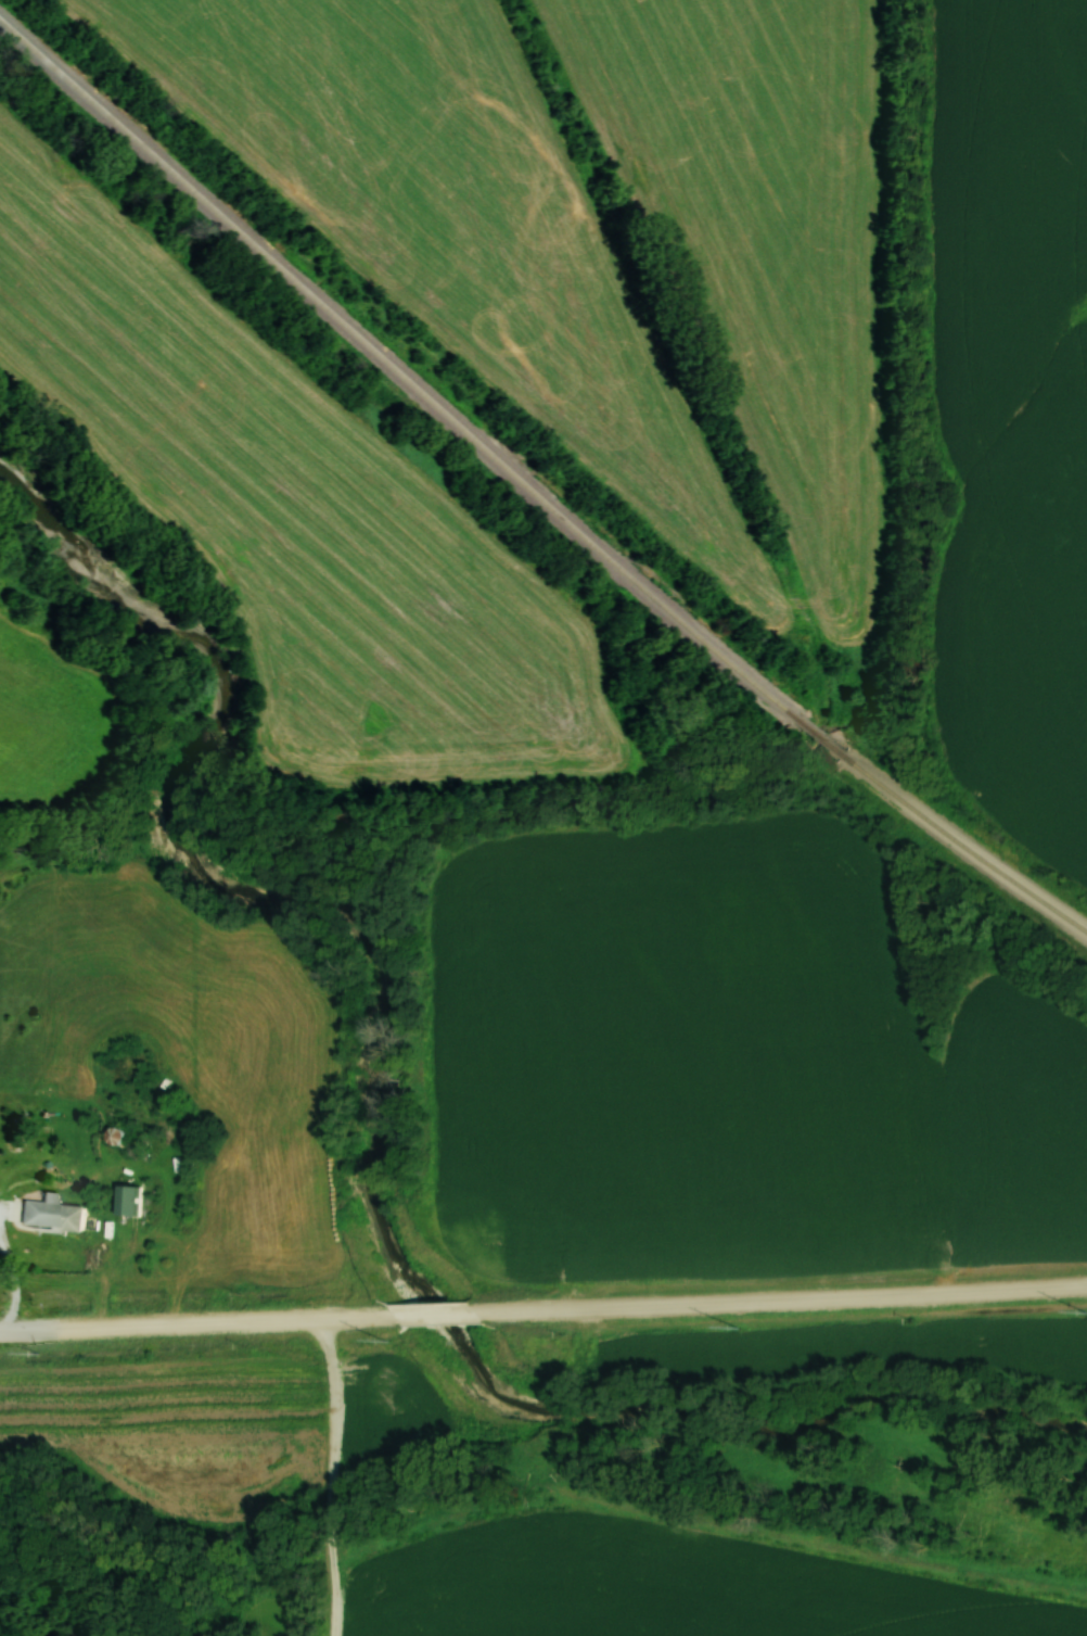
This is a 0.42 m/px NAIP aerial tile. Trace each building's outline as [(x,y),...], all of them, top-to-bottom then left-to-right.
[(25,1226),(90,1230),(92,1205),(27,1201),(25,1226)]
